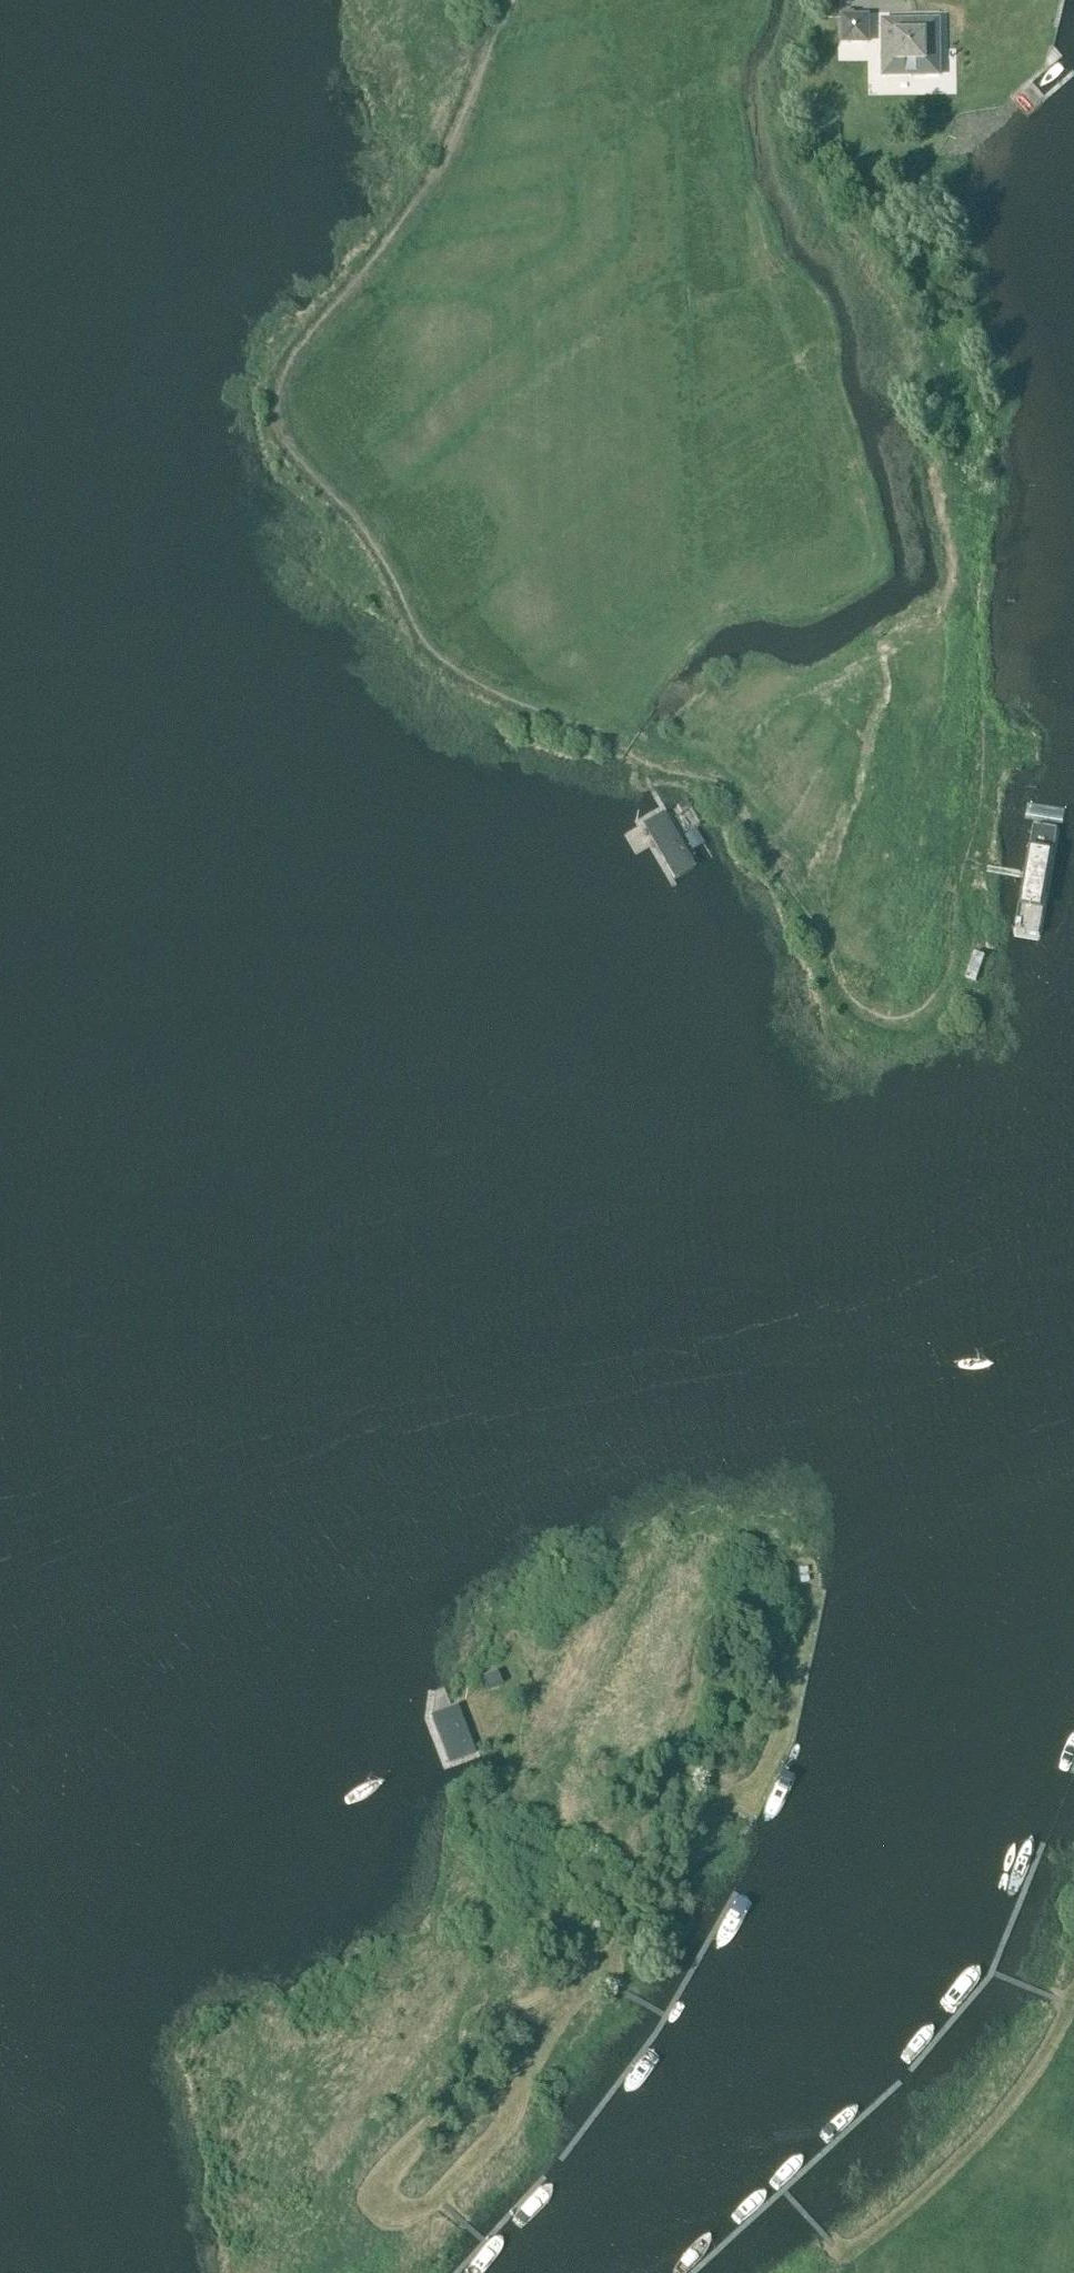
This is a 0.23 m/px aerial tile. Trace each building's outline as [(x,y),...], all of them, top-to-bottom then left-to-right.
[(867,18),(842,18),(842,45),(868,45),(867,18)] [(938,22),(883,22),(883,64),(897,64),(911,64),(911,77),(939,77),(938,22)] [(501,1684),(497,1673),(483,1678),(487,1690),(501,1684)] [(483,1763),(451,1678),(411,1691),(441,1775),(483,1763)]
